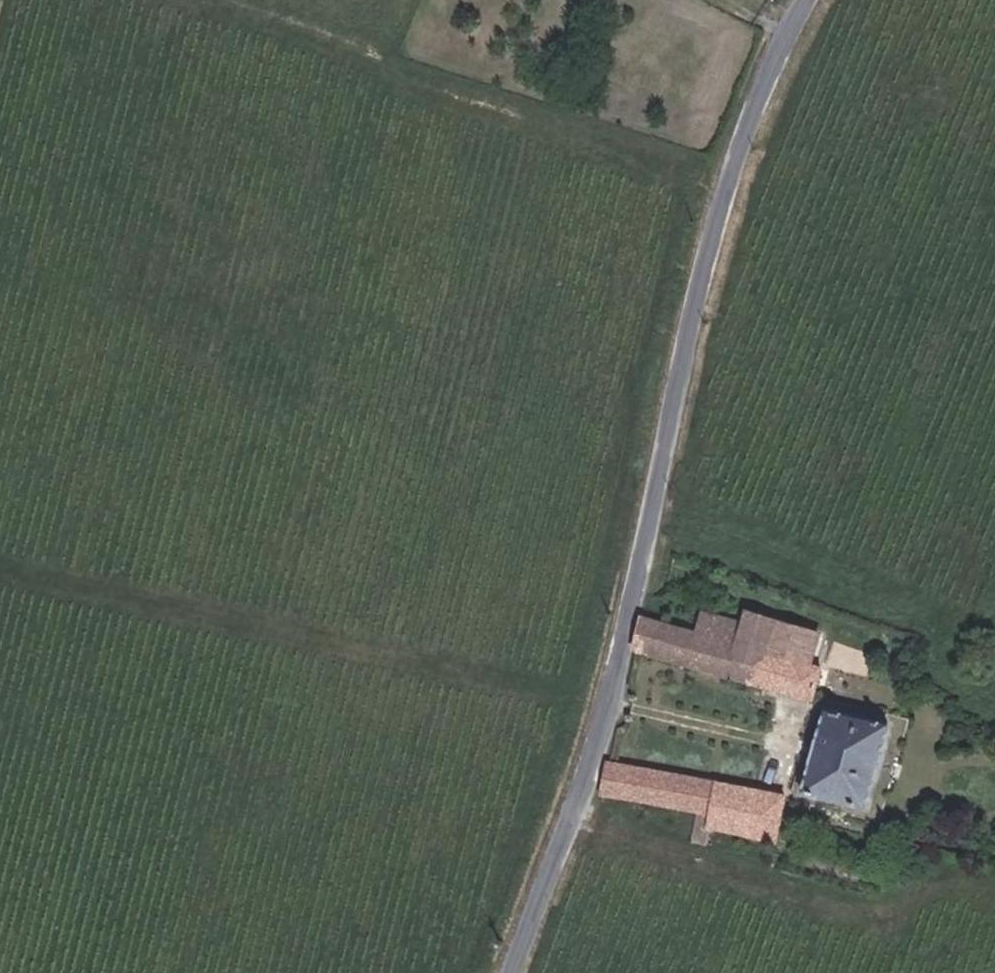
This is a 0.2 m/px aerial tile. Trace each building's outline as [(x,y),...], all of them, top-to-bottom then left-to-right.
[(817,633),(748,613),(744,626),(740,645),(809,666),(817,633)] [(705,616),(700,635),(740,645),(744,626),(705,616)] [(700,635),(644,619),(636,651),(810,703),(820,668),(809,666),(740,645),(700,635)] [(889,731),(824,714),(817,741),(813,745),(807,768),(811,769),(804,798),(867,814),(876,782),(881,782),(885,762),(882,760),(889,731)] [(695,816),(690,846),(704,849),(707,833),(775,845),(784,800),(608,767),(601,798),(695,816)] [(913,856),(917,843),(904,840),(899,852),(913,856)]
